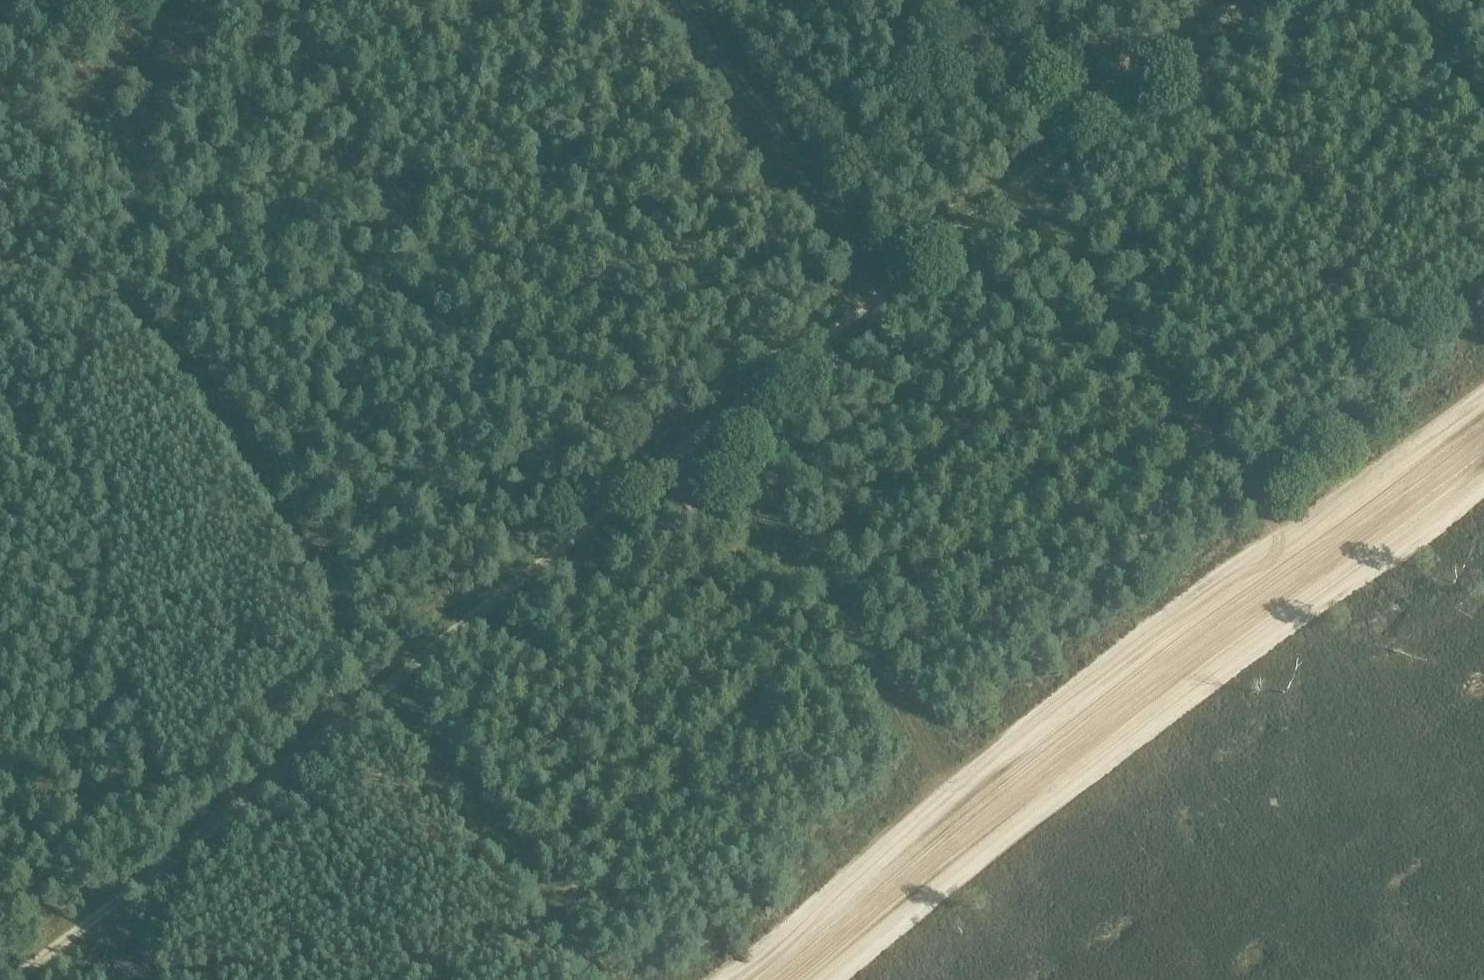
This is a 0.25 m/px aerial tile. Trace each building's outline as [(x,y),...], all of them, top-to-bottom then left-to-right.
[(1050,159),(1018,173),(1025,191),(1058,177),(1050,159)]
